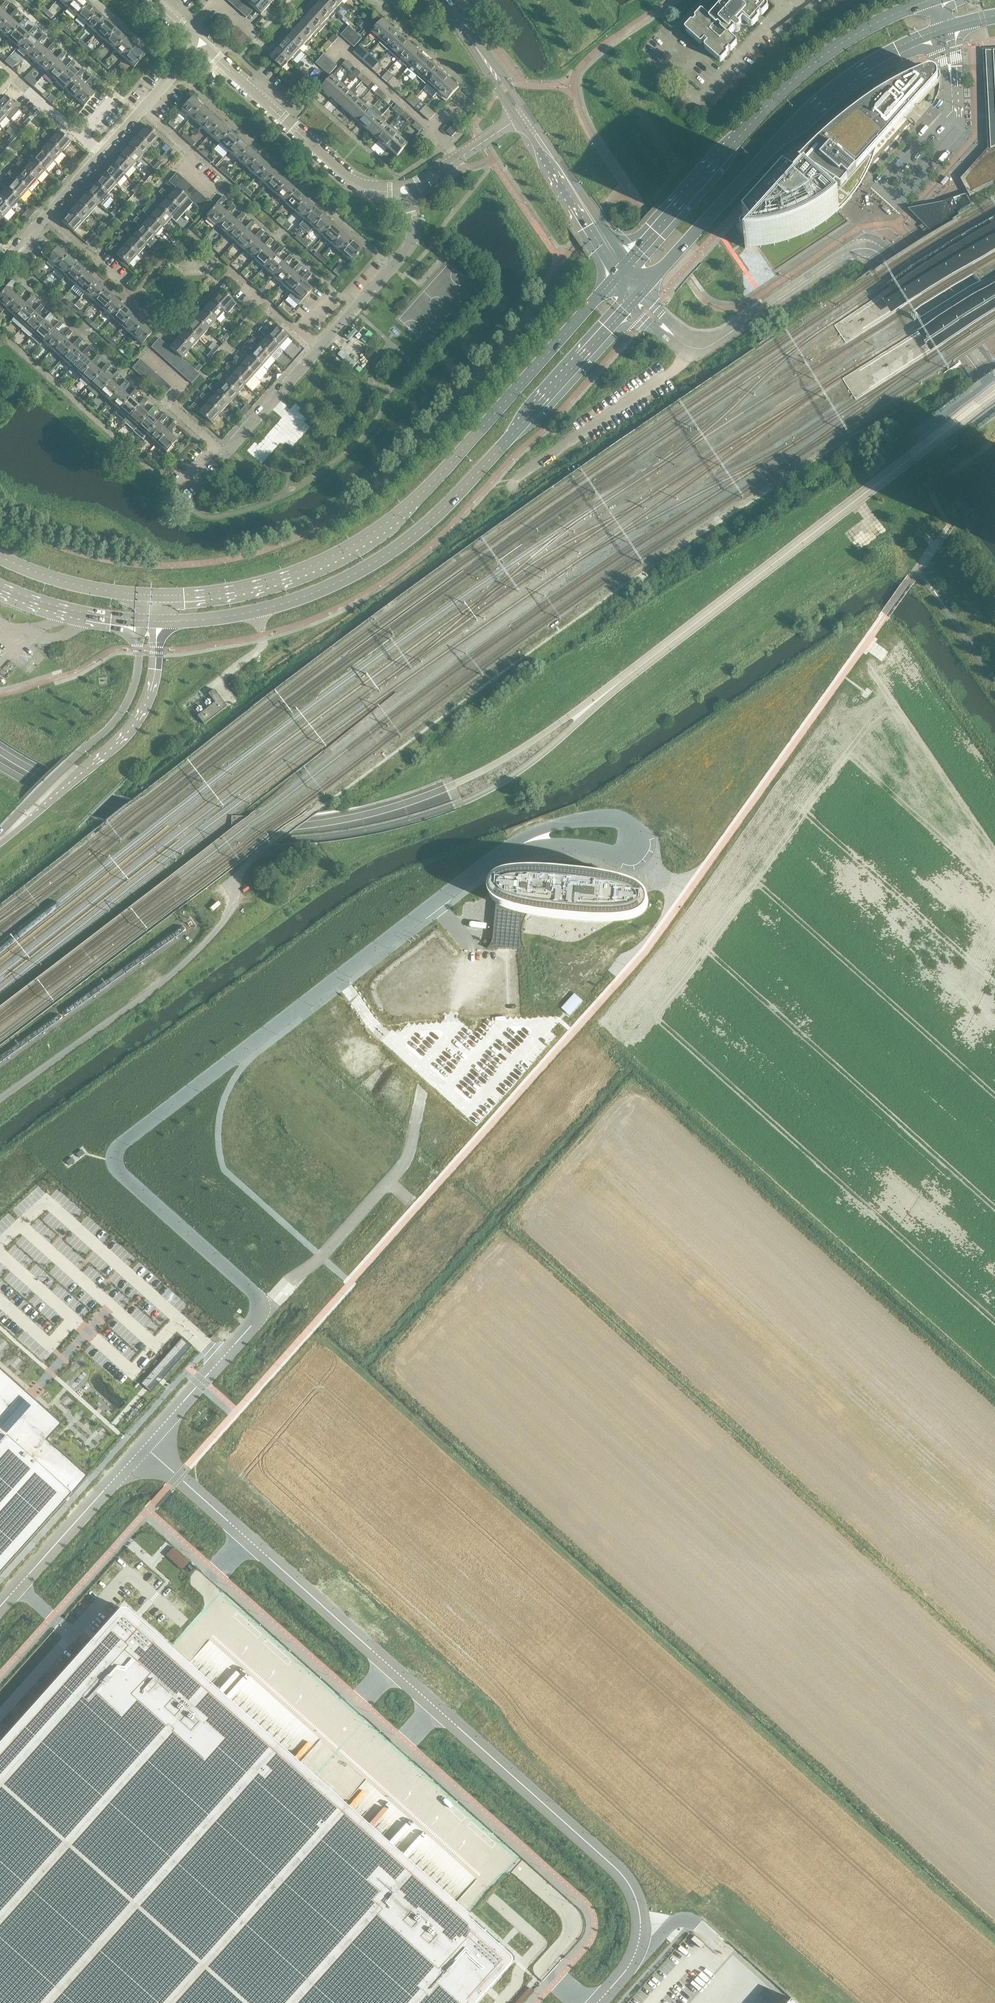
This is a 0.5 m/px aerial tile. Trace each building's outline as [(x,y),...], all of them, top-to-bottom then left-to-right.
[(68,8),(75,0),(59,0),(68,8)] [(68,8),(77,16),(88,4),(83,0),(75,0),(68,8)] [(233,6),(238,10),(246,0),(245,0),(238,0),(233,6)] [(246,0),(238,10),(242,14),(250,5),(246,1),(246,0)] [(246,1),(250,5),(255,9),(261,14),(270,5),(265,0),(247,0),(246,1)] [(321,0),(313,10),(327,23),(328,22),(326,20),(329,16),(332,18),(336,14),(321,0)] [(321,0),(336,14),(336,13),(334,11),(338,6),(340,9),(344,4),(340,0),(321,0)] [(685,30),(686,31),(699,44),(701,44),(702,44),(705,41),(707,43),(705,46),(704,47),(705,49),(719,61),(720,62),(722,61),(727,56),(727,54),(726,53),(729,50),(730,51),(732,50),(736,45),(737,43),(736,42),(731,37),(730,36),(731,34),(734,30),(735,31),(737,31),(738,31),(740,30),(740,28),(740,27),(739,26),(739,25),(742,22),(743,21),(744,21),(745,21),(750,26),(751,26),(751,27),(752,27),(753,26),(758,21),(758,20),(758,19),(758,18),(757,17),(760,15),(761,16),(762,16),(762,15),(763,15),(768,9),(768,8),(768,7),(767,7),(760,0),(721,0),(722,1),(723,2),(723,3),(722,3),(722,4),(711,16),(710,17),(708,17),(703,12),(701,11),(700,12),(695,17),(695,19),(695,20),(696,20),(693,23),(692,22),(690,23),(685,28),(685,30)] [(88,4),(77,16),(87,25),(98,13),(88,4)] [(255,9),(250,5),(242,14),(247,18),(255,9)] [(46,14),(48,11),(42,6),(40,9),(46,14)] [(0,10),(0,29),(9,18),(0,10)] [(327,23),(313,10),(304,19),(319,33),(327,23)] [(98,13),(87,25),(96,33),(107,21),(98,13)] [(0,29),(0,31),(8,38),(6,40),(7,40),(19,26),(9,18),(0,29)] [(304,19),(296,29),(311,42),(308,40),(312,35),(315,37),(319,33),(304,19)] [(375,39),(380,43),(393,28),(384,19),(372,33),(377,37),(375,39)] [(107,21),(96,33),(106,42),(117,30),(107,21)] [(64,31),(67,28),(61,23),(59,26),(64,31)] [(19,26),(7,40),(8,41),(9,40),(17,47),(16,48),(16,49),(28,35),(19,26)] [(235,26),(227,35),(231,39),(239,30),(235,26)] [(349,26),(341,35),(345,39),(353,30),(349,26)] [(393,28),(380,43),(380,44),(382,42),(386,45),(384,48),(389,52),(403,37),(393,28)] [(296,29),(287,38),(302,52),(303,51),(300,49),(304,44),(306,47),(311,42),(296,29)] [(117,30),(106,42),(115,50),(126,38),(117,30)] [(239,30),(231,39),(236,43),(244,34),(239,30)] [(353,30),(345,39),(350,43),(358,34),(353,30)] [(244,34),(236,43),(240,47),(248,38),(244,34)] [(328,41),(332,44),(338,38),(334,34),(328,41)] [(358,34),(350,43),(354,47),(362,38),(358,34)] [(28,35),(16,49),(17,50),(18,48),(26,55),(25,57),(38,43),(28,35)] [(403,37),(389,52),(394,56),(399,60),(412,45),(403,37)] [(126,38),(115,50),(125,59),(135,47),(126,38)] [(287,38),(279,48),(294,61),(292,58),(295,54),(298,56),(302,52),(287,38)] [(80,40),(77,43),(83,48),(86,45),(80,40)] [(322,48),(324,50),(326,51),(332,44),(328,41),(322,48)] [(38,43),(25,57),(26,58),(28,56),(36,64),(47,52),(38,43)] [(363,49),(359,45),(353,52),(357,56),(363,49)] [(412,45),(399,60),(399,61),(401,59),(405,62),(403,64),(408,68),(421,53),(412,45)] [(135,47),(125,59),(134,67),(145,55),(135,47)] [(294,61),(279,48),(270,58),(282,69),(287,63),(290,66),(294,61)] [(970,196),(994,183),(994,48),(982,49),(987,149),(960,179),(970,196)] [(47,52),(36,64),(35,66),(36,67),(38,65),(46,72),(57,60),(47,52)] [(421,53),(408,68),(409,69),(411,67),(415,71),(413,73),(417,77),(431,62),(421,53)] [(323,54),(315,63),(320,67),(328,58),(323,54)] [(102,65),(105,62),(99,57),(96,60),(102,65)] [(325,71),(333,62),(328,58),(320,67),(325,71)] [(373,70),(379,63),(374,59),(368,66),(373,70)] [(57,60),(46,72),(44,74),(46,75),(47,74),(55,81),(54,82),(66,69),(57,60)] [(350,70),(353,66),(346,60),(343,64),(350,70)] [(333,62),(325,71),(329,75),(337,66),(333,62)] [(431,62),(417,77),(418,78),(420,76),(425,80),(423,82),(427,85),(440,70),(431,62)] [(373,70),(376,73),(382,66),(379,63),(373,70)] [(829,220),(839,212),(827,201),(840,188),(835,185),(843,176),(848,180),(856,172),(905,118),(896,109),(935,65),(935,64),(927,67),(928,70),(927,70),(909,77),(896,84),(883,91),(867,102),(850,114),(835,126),(817,142),(799,160),(798,160),(801,162),(793,171),(790,169),(791,170),(738,227),(750,244),(746,248),(747,248),(756,248),(759,247),(771,246),(784,243),(796,239),(807,234),(818,228),(829,220)] [(66,69),(54,82),(55,83),(56,82),(64,89),(63,91),(76,77),(66,69)] [(440,70),(427,85),(428,86),(429,84),(434,87),(432,89),(436,93),(450,79),(440,70)] [(362,81),(365,77),(359,71),(355,75),(362,81)] [(392,87),(398,80),(388,71),(382,78),(392,87)] [(334,74),(321,89),(331,97),(344,83),(343,82),(341,84),(337,80),(339,78),(334,74)] [(76,77),(63,91),(64,92),(66,90),(74,97),(72,99),(73,99),(85,85),(76,77)] [(369,87),(372,83),(365,77),(362,81),(369,87)] [(450,79),(436,93),(437,94),(439,92),(443,96),(441,98),(446,102),(459,87),(450,79)] [(407,88),(401,83),(398,80),(392,87),(395,90),(401,95),(407,88)] [(348,86),(344,83),(331,97),(340,106),(353,91),(352,90),(350,92),(346,89),(348,86)] [(95,94),(85,85),(73,99),(74,100),(75,99),(84,106),(95,94)] [(381,98),(384,94),(378,88),(374,92),(381,98)] [(358,95),(353,91),(340,106),(350,114),(363,99),(362,99),(360,101),(356,97),(358,95)] [(411,104),(417,97),(412,93),(406,100),(411,104)] [(388,104),(391,100),(384,94),(381,98),(388,104)] [(3,96),(0,99),(0,111),(7,116),(10,120),(19,110),(3,96)] [(202,106),(192,97),(181,109),(191,118),(202,106)] [(411,104),(414,107),(420,100),(417,97),(411,104)] [(367,103),(363,99),(350,114),(359,123),(372,108),(371,107),(369,109),(365,106),(367,103)] [(400,114),(403,111),(397,105),(393,109),(400,114)] [(426,105),(420,112),(429,121),(435,114),(426,105)] [(211,114),(202,106),(191,118),(200,126),(211,114)] [(377,112),(372,108),(359,123),(368,131),(382,116),(381,116),(379,118),(375,115),(377,112)] [(407,121),(410,117),(403,111),(400,114),(407,121)] [(221,123),(212,115),(211,114),(200,126),(210,135),(221,123)] [(391,125),(382,116),(368,131),(378,139),(391,125)] [(31,121),(28,118),(23,124),(26,126),(31,121)] [(168,124),(174,129),(176,126),(171,121),(168,124)] [(419,132),(422,128),(416,122),(412,126),(419,132)] [(221,123),(210,135),(219,143),(230,131),(221,123)] [(454,123),(446,132),(452,137),(460,128),(454,123)] [(401,133),(391,125),(378,139),(387,148),(401,133)] [(159,138),(147,127),(138,136),(150,147),(159,138)] [(239,140),(232,133),(230,131),(219,143),(229,152),(239,140)] [(58,132),(53,138),(52,136),(48,136),(44,133),(41,136),(48,143),(49,142),(62,153),(63,154),(64,153),(63,151),(70,143),(58,132)] [(187,141),(190,138),(184,133),(182,136),(187,141)] [(401,133),(387,148),(397,157),(408,144),(403,140),(405,137),(401,133)] [(150,147),(138,136),(130,146),(142,157),(150,147)] [(249,148),(239,140),(229,152),(238,160),(249,148)] [(48,143),(41,151),(53,162),(54,163),(56,162),(54,161),(62,153),(49,142),(48,143)] [(142,157),(130,146),(121,155),(133,166),(142,157)] [(249,148),(238,160),(248,169),(258,157),(249,148)] [(200,153),(211,163),(214,160),(203,150),(200,153)] [(32,161),(45,172),(46,173),(47,171),(46,170),(53,162),(41,151),(32,161)] [(133,166),(121,155),(113,165),(125,176),(133,166)] [(258,157),(248,169),(257,177),(268,165),(258,157)] [(32,161),(24,170),(36,181),(38,182),(39,181),(38,180),(45,172),(32,161)] [(125,176),(113,165),(104,174),(116,185),(125,176)] [(277,174),(268,165),(257,177),(266,186),(277,174)] [(222,167),(219,170),(225,175),(228,172),(222,167)] [(24,170),(16,180),(28,191),(29,192),(30,190),(29,189),(36,181),(24,170)] [(169,182),(173,186),(181,177),(177,173),(169,182)] [(116,185),(104,174),(96,184),(108,195),(116,185)] [(286,182),(277,174),(266,186),(276,194),(286,182)] [(181,177),(173,186),(176,188),(178,190),(186,181),(181,177)] [(28,191),(16,180),(7,189),(19,200),(21,201),(22,200),(21,199),(28,191)] [(139,188),(144,183),(141,180),(136,186),(139,188)] [(186,181),(178,190),(182,194),(190,185),(186,181)] [(296,191),(286,182),(276,194),(285,203),(296,191)] [(96,184),(87,193),(99,204),(102,206),(111,197),(108,195),(96,184)] [(244,192),(246,189),(241,184),(238,187),(244,192)] [(190,185),(182,194),(187,198),(195,189),(190,185)] [(182,194),(178,190),(176,188),(167,198),(184,213),(193,203),(191,202),(187,198),(182,194)] [(0,197),(0,200),(11,210),(12,211),(13,209),(12,208),(19,200),(7,189),(0,197)] [(195,189),(187,198),(191,202),(199,193),(195,189)] [(305,199),(296,191),(285,203),(294,211),(305,199)] [(99,204),(87,193),(79,202),(91,213),(99,204)] [(199,193),(191,202),(193,203),(196,206),(204,197),(199,193)] [(944,202),(930,204),(906,208),(934,234),(934,235),(934,236),(935,236),(936,235),(940,233),(942,232),(942,234),(942,241),(942,242),(942,243),(943,243),(944,244),(947,247),(951,251),(950,251),(952,253),(967,244),(963,238),(956,227),(954,224),(957,223),(953,218),(958,215),(958,212),(971,204),(967,198),(965,194),(966,193),(943,201),(944,202)] [(204,197),(196,206),(200,210),(208,201),(204,197)] [(167,198),(166,199),(158,207),(171,218),(175,223),(184,213),(167,198)] [(315,208),(305,199),(294,211),(304,220),(315,208)] [(2,219),(4,220),(5,219),(4,218),(11,210),(0,200),(0,217),(2,219)] [(262,209),(265,206),(259,201),(257,204),(262,209)] [(91,213),(79,202),(70,212),(83,223),(91,213)] [(227,213),(217,205),(206,217),(216,225),(227,213)] [(158,207),(157,209),(150,217),(162,228),(171,218),(158,207)] [(315,208),(304,220),(313,228),(324,216),(315,208)] [(83,223),(70,212),(62,222),(74,233),(83,223)] [(236,221),(227,213),(216,225),(225,234),(236,221)] [(110,215),(107,218),(102,223),(105,226),(113,218),(110,215)] [(334,225),(324,216),(313,228),(323,237),(334,225)] [(150,217),(143,224),(136,218),(133,221),(140,228),(141,226),(154,237),(162,228),(150,217)] [(281,226),(284,223),(278,218),(276,221),(281,226)] [(236,221),(225,234),(234,242),(245,230),(236,221)] [(991,225),(980,232),(927,267),(880,298),(885,306),(891,315),(943,283),(974,263),(992,253),(994,251),(994,222),(991,225)] [(105,226),(102,223),(94,233),(97,236),(105,226)] [(343,233),(334,225),(323,237),(332,245),(343,233)] [(141,226),(140,228),(133,236),(145,247),(154,237),(141,226)] [(255,238),(245,230),(234,242),(244,250),(255,238)] [(343,233),(332,245),(341,253),(352,241),(343,233)] [(300,243),(303,240),(297,235),(295,238),(300,243)] [(133,236),(132,237),(124,245),(137,256),(145,247),(133,236)] [(264,247),(255,238),(244,250),(253,259),(264,247)] [(352,241),(341,253),(351,262),(362,250),(352,241)] [(137,256),(124,245),(116,255),(128,266),(137,256)] [(274,255),(264,247),(253,259),(263,267),(274,255)] [(56,268),(67,256),(57,248),(47,260),(56,268)] [(283,264),(274,255),(263,267),(272,276),(283,264)] [(66,277),(77,265),(68,257),(67,256),(56,268),(57,269),(66,277)] [(292,272),(283,264),(272,276),(281,284),(292,272)] [(75,285),(86,273),(79,267),(77,265),(66,277),(68,279),(75,285)] [(292,272),(281,284),(279,287),(288,295),(291,293),(302,281),(292,272)] [(84,294),(95,282),(89,276),(86,273),(75,285),(71,289),(80,297),(84,293),(84,294)] [(302,281),(291,293),(301,301),(312,289),(302,281)] [(84,294),(94,302),(105,290),(95,282),(84,294)] [(53,291),(55,288),(50,283),(47,286),(53,291)] [(7,288),(0,295),(0,311),(2,313),(16,297),(7,288)] [(104,311),(114,299),(110,295),(105,290),(94,302),(99,307),(104,311)] [(221,291),(212,301),(224,312),(227,314),(236,305),(221,291)] [(16,297),(2,313),(11,321),(26,305),(16,297)] [(113,319),(124,307),(120,304),(114,299),(104,311),(110,316),(113,319)] [(71,308),(74,305),(68,300),(66,303),(71,308)] [(212,301),(204,310),(216,321),(224,312),(212,301)] [(26,305),(11,321),(21,329),(35,313),(26,305)] [(122,328),(133,316),(131,314),(124,307),(113,319),(120,326),(122,328)] [(972,308),(966,312),(969,316),(975,313),(973,310),(972,308)] [(204,310),(195,320),(207,331),(216,321),(204,310)] [(35,313),(21,329),(30,338),(45,322),(35,313)] [(132,336),(142,324),(141,323),(133,316),(122,328),(130,335),(132,336)] [(91,325),(93,322),(87,317),(85,320),(91,325)] [(195,320),(187,329),(199,340),(207,331),(195,320)] [(45,322),(30,338),(39,346),(42,344),(54,330),(45,322)] [(141,345),(152,333),(142,324),(132,336),(141,345)] [(231,335),(236,329),(233,326),(228,332),(231,335)] [(266,338),(267,337),(280,349),(282,347),(281,346),(287,338),(275,327),(271,332),(264,330),(261,334),(266,338)] [(187,329),(178,338),(190,349),(199,340),(187,329)] [(63,339),(54,330),(42,344),(42,345),(44,343),(52,351),(51,352),(63,339)] [(109,342),(112,339),(106,334),(104,337),(109,342)] [(267,337),(266,338),(258,346),(270,357),(273,360),(276,360),(282,353),(282,350),(280,349),(267,337)] [(190,349),(178,338),(170,348),(173,351),(177,355),(182,359),(190,349)] [(73,347),(63,339),(51,352),(52,353),(53,352),(61,359),(60,360),(61,361),(73,347)] [(159,339),(151,348),(156,352),(164,343),(159,339)] [(164,343),(156,352),(160,356),(168,347),(164,343)] [(214,353),(219,348),(216,345),(211,351),(214,353)] [(258,346),(250,356),(262,367),(262,366),(263,367),(265,366),(263,365),(270,357),(258,346)] [(82,356),(73,347),(61,361),(61,362),(63,360),(71,367),(69,369),(70,369),(82,356)] [(168,347),(160,356),(165,360),(173,351),(170,348),(168,347)] [(123,354),(128,359),(131,356),(125,351),(123,354)] [(173,351),(165,360),(169,364),(177,355),(173,351)] [(177,355),(169,364),(174,368),(182,359),(177,355)] [(92,364),(82,356),(70,369),(71,370),(72,369),(80,376),(79,377),(79,378),(92,364)] [(250,356),(241,365),(257,379),(266,370),(262,367),(250,356)] [(182,359),(174,368),(178,372),(186,363),(182,359)] [(132,369),(137,373),(145,364),(140,360),(132,369)] [(186,363),(178,372),(182,376),(190,367),(186,363)] [(101,373),(92,364),(79,378),(80,378),(81,377),(89,384),(88,386),(89,386),(101,373)] [(137,373),(141,377),(149,368),(145,364),(137,373)] [(199,364),(194,370),(195,371),(197,373),(202,366),(199,364)] [(241,365),(233,374),(245,385),(249,389),(257,379),(241,365)] [(190,367),(182,376),(187,380),(195,371),(194,370),(190,367)] [(149,368),(141,377),(146,381),(154,372),(149,368)] [(195,371),(187,380),(191,384),(199,375),(197,373),(195,371)] [(154,372),(146,381),(150,385),(158,376),(154,372)] [(110,381),(101,373),(89,386),(89,387),(91,386),(99,393),(97,394),(98,395),(110,381)] [(245,385),(233,374),(224,384),(237,395),(238,396),(239,395),(238,393),(245,385)] [(158,376),(150,385),(154,389),(163,380),(158,376)] [(154,389),(159,393),(167,384),(163,380),(154,389)] [(120,389),(110,381),(98,395),(99,395),(100,394),(108,401),(107,403),(108,403),(120,389)] [(171,388),(167,384),(159,393),(163,397),(171,388)] [(224,384),(216,393),(228,404),(229,405),(231,404),(229,403),(237,395),(224,384)] [(129,398),(120,389),(108,403),(108,404),(109,402),(118,410),(117,411),(117,412),(129,398)] [(216,393),(207,403),(220,414),(221,415),(222,413),(221,412),(228,404),(216,393)] [(936,416),(961,399),(959,396),(935,414),(936,416)] [(139,406),(129,398),(117,412),(118,413),(119,411),(127,418),(126,420),(139,406)] [(220,414),(207,403),(199,412),(211,423),(212,424),(214,423),(212,422),(220,414)] [(139,406),(126,420),(125,422),(125,424),(132,430),(134,430),(136,428),(148,415),(139,406)] [(148,415),(136,428),(137,429),(138,428),(146,435),(145,437),(157,423),(148,415)] [(977,428),(979,430),(994,419),(994,415),(977,428)] [(166,431),(157,423),(145,437),(146,438),(147,436),(155,444),(154,445),(166,431)] [(176,440),(166,431),(154,445),(155,446),(157,445),(165,453),(176,440)] [(227,706),(213,689),(208,694),(214,702),(197,716),(204,724),(227,706)] [(489,947),(488,948),(506,948),(514,948),(517,948),(521,949),(526,951),(527,951),(524,948),(522,944),(522,942),(522,939),(522,936),(522,935),(522,934),(521,934),(522,933),(521,933),(522,929),(523,925),(524,922),(526,917),(526,916),(527,916),(527,915),(528,914),(529,914),(533,914),(538,914),(540,915),(543,915),(548,916),(553,916),(560,917),(570,918),(577,919),(585,919),(592,920),(600,920),(605,920),(607,920),(614,920),(622,919),(623,919),(629,918),(632,917),(635,916),(636,916),(639,915),(640,914),(641,913),(643,912),(644,910),(645,909),(645,908),(646,907),(646,906),(647,904),(647,903),(646,903),(647,902),(647,900),(646,900),(646,899),(646,898),(646,897),(645,897),(645,896),(645,895),(644,894),(643,892),(643,891),(639,886),(637,888),(630,885),(625,883),(620,882),(620,881),(616,881),(616,880),(606,879),(606,878),(596,877),(590,876),(587,876),(577,875),(567,874),(557,873),(547,872),(537,872),(530,872),(523,872),(515,873),(512,873),(508,874),(506,874),(500,876),(499,877),(498,877),(496,878),(495,880),(493,881),(492,883),(492,884),(491,884),(491,886),(490,888),(490,889),(490,890),(490,891),(491,892),(491,893),(491,894),(492,895),(492,896),(495,899),(495,900),(496,901),(495,910),(492,940),(492,941),(491,943),(491,944),(490,945),(489,947)] [(570,1016),(584,1001),(574,993),(561,1008),(570,1016)] [(182,1337),(141,1383),(151,1392),(192,1346),(182,1337)] [(66,1500),(69,1497),(70,1495),(87,1476),(46,1440),(60,1424),(35,1401),(33,1404),(30,1401),(30,1400),(30,1399),(31,1399),(31,1398),(30,1398),(30,1397),(30,1396),(29,1396),(28,1395),(27,1395),(26,1395),(25,1396),(21,1393),(23,1391),(0,1370),(0,1573),(66,1500)] [(182,1569),(189,1561),(172,1547),(165,1555),(182,1569)] [(0,1742),(0,1787),(242,2002),(476,2002),(492,1986),(507,1969),(511,1964),(512,1962),(513,1960),(513,1958),(512,1956),(511,1955),(507,1951),(481,1928),(155,1637),(131,1615),(126,1611),(125,1610),(123,1610),(121,1610),(119,1610),(117,1612),(113,1616),(98,1633),(0,1742)] [(0,1787),(0,2002),(242,2002),(0,1787)] [(455,1897),(469,1883),(466,1880),(452,1894),(455,1897)] [(533,1990),(529,1986),(514,2002),(521,2002),(533,1990)]
